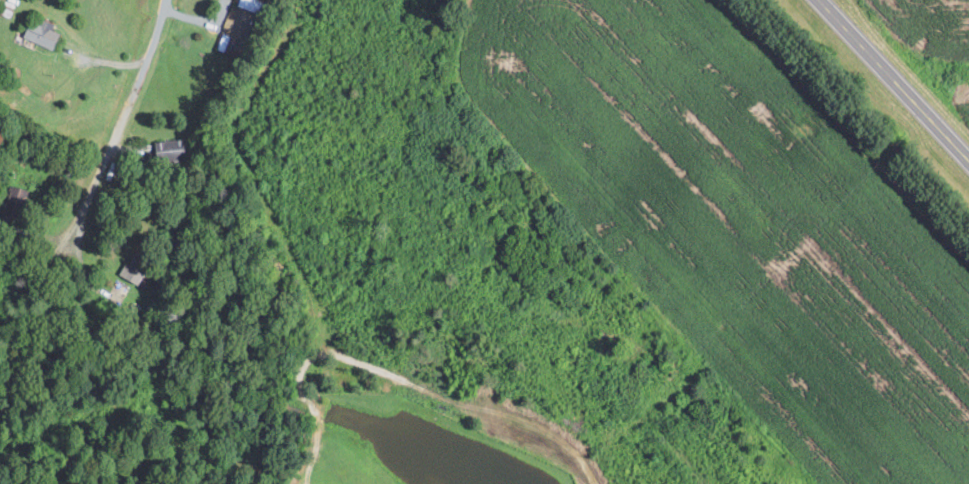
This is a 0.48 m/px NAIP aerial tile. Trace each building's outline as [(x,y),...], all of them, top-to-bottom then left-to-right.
[(268,2),(260,0),(240,0),(239,6),(265,14),(268,2)] [(55,29),(57,22),(45,18),(43,24),(34,21),(28,38),(57,48),(63,32),(55,29)] [(137,285),(149,260),(132,251),(120,277),(137,285)]
